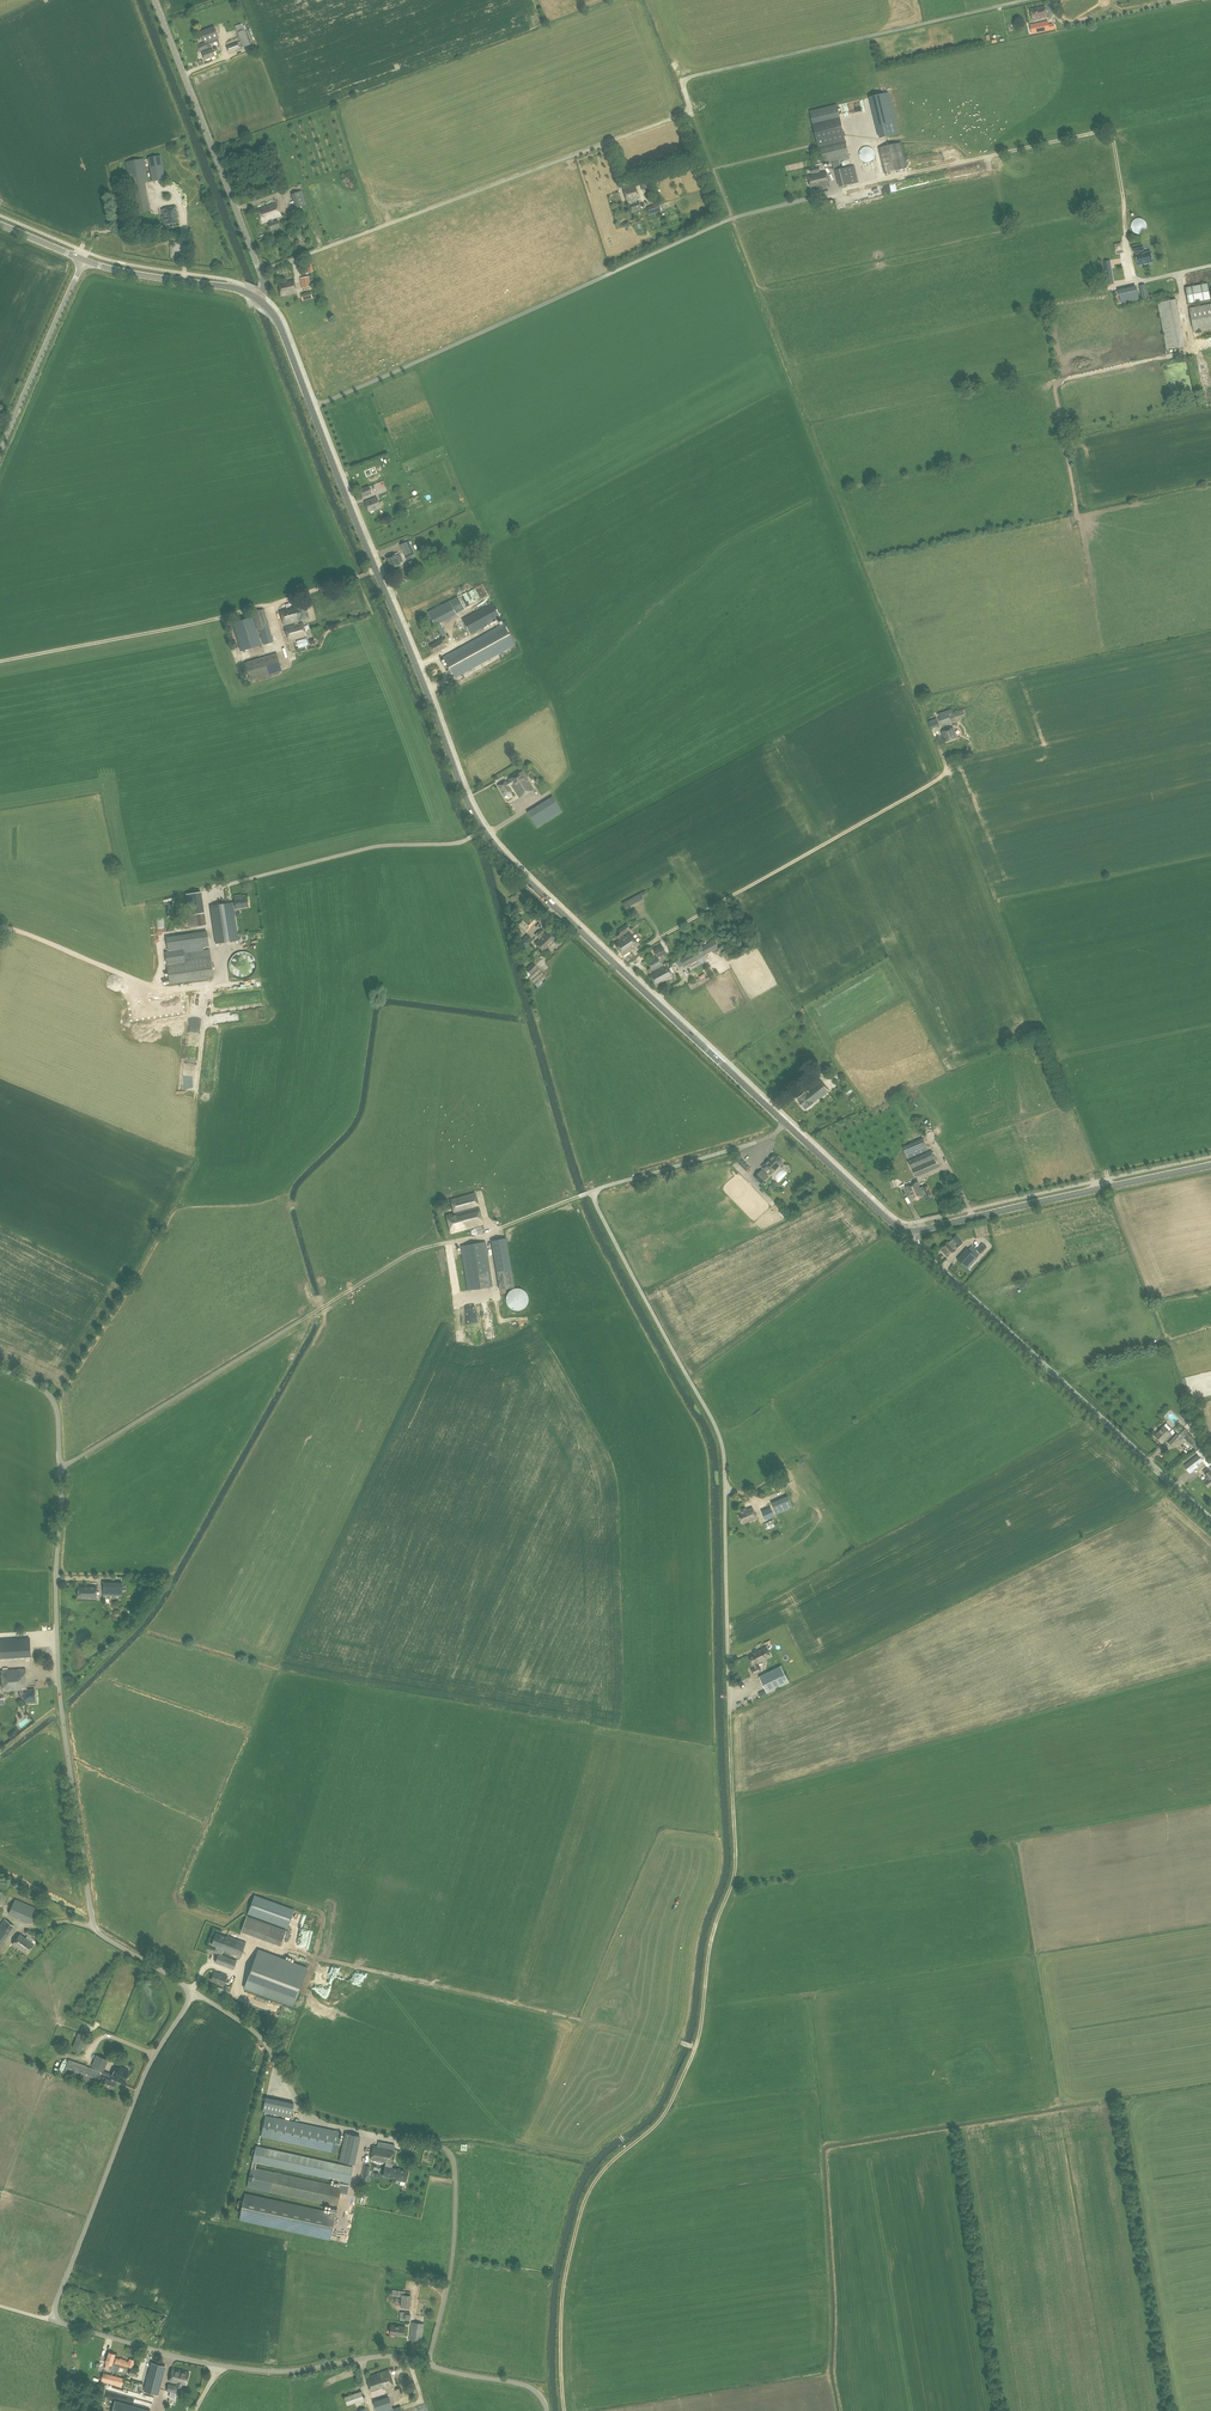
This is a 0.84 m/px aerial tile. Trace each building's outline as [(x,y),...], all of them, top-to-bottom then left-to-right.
[(1047,17),(1045,7),(1031,10),(1033,19),(1047,17)] [(1042,32),(1050,30),(1048,21),(1040,23),(1042,32)] [(202,52),(205,60),(215,56),(212,49),(210,44),(214,42),(213,40),(218,38),(217,37),(218,37),(214,26),(200,31),(205,42),(205,43),(198,46),(200,51),(202,50),(202,52)] [(239,38),(240,42),(242,47),(250,44),(251,44),(251,42),(246,29),(244,29),(237,32),(238,35),(239,38)] [(239,48),(237,43),(237,42),(227,46),(229,52),(239,48)] [(818,145),(844,139),(836,105),(810,112),(818,145)] [(895,122),(878,126),(881,138),(898,133),(895,122)] [(818,145),(823,165),(832,162),(834,171),(836,170),(840,169),(838,161),(849,158),(844,139),(818,145)] [(878,148),(884,172),(906,167),(900,142),(878,148)] [(872,148),(871,147),(870,147),(868,147),(867,146),(865,147),(863,147),(862,148),(861,149),(860,151),(859,152),(859,153),(859,155),(859,157),(861,159),(862,160),(863,161),(864,161),(865,162),(867,162),(869,162),(870,161),(872,160),(873,159),(874,157),(874,156),(874,155),(874,153),(874,152),(874,151),(873,149),(872,148)] [(158,154),(146,156),(151,179),(163,176),(158,154)] [(136,212),(151,209),(145,180),(147,180),(142,157),(125,161),(136,212)] [(836,170),(840,187),(858,182),(854,165),(840,169),(836,170)] [(829,184),(826,171),(815,174),(815,173),(812,173),(813,174),(808,176),(811,189),(814,188),(815,190),(820,189),(823,188),(822,186),(829,184)] [(641,189),(649,187),(646,177),(639,179),(641,189)] [(624,190),(625,194),(627,201),(628,200),(630,204),(632,211),(641,208),(639,201),(636,202),(635,198),(638,197),(637,194),(635,187),(624,190)] [(302,191),(293,194),(297,208),(306,205),(302,191)] [(268,221),(273,219),(281,216),(276,203),(257,210),(262,223),(268,221)] [(647,207),(649,214),(660,212),(658,205),(647,207)] [(169,217),(170,225),(181,222),(178,207),(167,209),(167,210),(164,210),(166,217),(169,217)] [(1132,230),(1134,233),(1137,234),(1140,234),(1143,233),(1145,231),(1146,228),(1146,224),(1145,221),(1143,219),(1140,218),(1137,218),(1135,219),(1133,221),(1131,224),(1131,226),(1131,228),(1132,230)] [(273,221),(273,219),(268,221),(271,231),(280,227),(277,219),(273,221)] [(174,244),(174,249),(179,249),(179,246),(184,246),(185,242),(174,241),(174,244)] [(1136,255),(1138,265),(1153,262),(1150,251),(1136,255)] [(311,260),(305,262),(308,273),(314,271),(311,260)] [(1114,284),(1110,262),(1104,263),(1108,285),(1114,284)] [(1150,265),(1131,268),(1132,272),(1144,270),(1144,275),(1152,274),(1150,265)] [(312,286),(310,276),(300,278),(302,288),(312,286)] [(281,296),(296,293),(294,280),(278,283),(281,296)] [(1141,294),(1142,298),(1143,299),(1148,298),(1145,284),(1140,286),(1141,294)] [(1207,284),(1185,288),(1189,305),(1210,300),(1207,284)] [(1118,291),(1121,304),(1139,300),(1136,286),(1118,290),(1118,291)] [(312,298),(311,291),(301,294),(302,301),(312,298)] [(1176,299),(1158,303),(1167,350),(1185,346),(1176,299)] [(1194,332),(1210,329),(1210,303),(1189,308),(1194,332)] [(1203,394),(1203,405),(1210,405),(1210,394),(1203,394)] [(363,497),(371,494),(369,487),(360,490),(363,497)] [(379,502),(377,497),(365,502),(369,512),(380,507),(380,506),(384,505),(382,501),(379,502)] [(400,545),(405,556),(411,553),(406,542),(400,545)] [(400,565),(399,563),(403,561),(400,554),(398,554),(398,553),(395,554),(386,558),(391,569),(400,565)] [(449,600),(428,611),(435,625),(457,614),(449,600)] [(298,621),(299,620),(300,621),(309,618),(307,612),(308,612),(307,609),(305,602),(295,605),(295,606),(280,610),(284,625),(295,622),(295,625),(285,628),(289,641),(307,636),(303,622),(299,624),(298,621)] [(470,634),(500,618),(492,602),(462,619),(470,634)] [(263,645),(274,642),(269,626),(264,609),(252,612),(257,628),(256,628),(253,617),(232,623),(241,651),(261,645),(257,630),(259,629),(263,645)] [(503,623),(442,657),(455,679),(515,645),(503,623)] [(448,641),(445,636),(435,641),(436,642),(430,645),(434,653),(445,647),(444,644),(448,641)] [(306,638),(296,641),(298,648),(308,645),(306,638)] [(250,681),(282,671),(277,652),(244,662),(250,681)] [(953,712),(948,714),(950,720),(965,716),(965,715),(963,711),(963,709),(953,712)] [(950,720),(948,714),(945,715),(940,717),(939,717),(941,725),(951,721),(950,720)] [(939,725),(937,719),(929,722),(931,728),(939,725)] [(957,737),(953,727),(942,731),(945,742),(957,737)] [(510,783),(519,798),(534,789),(523,770),(508,779),(509,782),(507,780),(500,785),(507,795),(514,791),(509,784),(510,783)] [(548,799),(558,815),(562,812),(552,796),(548,799)] [(647,895),(644,891),(639,893),(622,903),(626,909),(643,900),(642,898),(647,895)] [(186,894),(189,914),(204,912),(201,892),(186,894)] [(234,896),(236,908),(248,907),(247,897),(240,898),(239,895),(234,896)] [(235,916),(232,917),(230,902),(212,905),(217,939),(237,935),(235,916)] [(205,913),(187,915),(189,927),(207,925),(205,913)] [(525,930),(528,927),(522,921),(519,925),(525,930)] [(617,931),(618,932),(620,930),(623,935),(631,929),(627,924),(617,931)] [(540,940),(536,944),(540,948),(553,936),(548,931),(546,934),(545,934),(543,933),(544,932),(541,929),(535,935),(540,940)] [(618,938),(620,940),(624,936),(623,935),(620,930),(618,932),(612,936),(615,940),(618,938)] [(169,952),(209,946),(207,931),(166,937),(169,952)] [(624,936),(620,940),(614,944),(623,955),(638,945),(629,933),(624,936)] [(527,934),(519,943),(524,948),(533,940),(527,934)] [(556,939),(553,936),(540,948),(544,952),(556,939)] [(679,959),(682,964),(684,967),(690,963),(697,960),(703,956),(719,948),(714,940),(679,959)] [(656,954),(657,956),(658,956),(658,957),(662,955),(660,952),(664,950),(662,945),(653,950),(656,954)] [(257,965),(248,947),(229,956),(235,968),(238,967),(241,974),(257,965)] [(166,962),(170,984),(214,978),(210,949),(190,952),(191,958),(166,962)] [(663,966),(659,958),(658,956),(657,956),(647,961),(652,971),(663,966)] [(526,979),(528,977),(538,968),(533,962),(524,970),(526,979)] [(650,975),(656,986),(673,976),(667,966),(650,975)] [(538,968),(528,977),(534,983),(536,985),(545,976),(544,974),(538,968)] [(261,978),(221,982),(222,989),(261,985),(261,978)] [(253,1012),(257,1018),(265,1014),(261,1007),(253,1012)] [(214,1017),(223,1015),(221,1009),(213,1011),(214,1017)] [(199,1050),(200,1038),(193,1037),(192,1050),(199,1050)] [(189,1057),(188,1085),(196,1085),(197,1057),(189,1057)] [(801,1104),(802,1106),(803,1105),(806,1109),(814,1103),(814,1102),(828,1091),(820,1081),(806,1092),(798,1098),(800,1102),(801,1104)] [(903,1147),(908,1158),(928,1150),(923,1138),(903,1147)] [(911,1168),(912,1168),(916,1177),(938,1167),(931,1150),(908,1160),(911,1168)] [(773,1172),(782,1162),(781,1161),(782,1159),(778,1155),(776,1156),(774,1154),(762,1167),(766,1171),(769,1168),(771,1170),(773,1172)] [(742,1160),(738,1163),(746,1171),(749,1168),(750,1167),(742,1160)] [(769,1177),(762,1169),(754,1177),(762,1184),(769,1177)] [(926,1180),(928,1184),(942,1177),(938,1170),(923,1177),(925,1181),(926,1180)] [(923,1195),(926,1194),(925,1190),(921,1191),(920,1187),(918,1182),(906,1187),(912,1200),(923,1195)] [(483,1224),(475,1193),(451,1200),(454,1212),(446,1214),(451,1233),(483,1224)] [(957,1248),(963,1243),(957,1235),(951,1240),(951,1241),(949,1242),(948,1241),(940,1248),(948,1257),(956,1250),(954,1249),(956,1247),(957,1248)] [(506,1238),(491,1240),(496,1272),(511,1269),(506,1238)] [(460,1246),(467,1290),(493,1286),(486,1241),(460,1246)] [(982,1254),(985,1250),(987,1247),(985,1245),(983,1243),(977,1249),(982,1254)] [(978,1257),(967,1248),(958,1259),(967,1268),(978,1257)] [(456,1316),(464,1316),(463,1297),(455,1297),(456,1316)] [(514,1331),(525,1331),(525,1321),(514,1320),(514,1331)] [(495,1322),(486,1325),(489,1335),(498,1333),(495,1322)] [(459,1346),(466,1346),(465,1326),(458,1326),(459,1346)] [(1165,1423),(1171,1428),(1175,1423),(1170,1418),(1165,1423)] [(1171,1433),(1164,1426),(1155,1435),(1163,1442),(1166,1439),(1168,1440),(1167,1441),(1171,1444),(1179,1435),(1176,1432),(1173,1435),(1171,1433)] [(1190,1435),(1186,1439),(1193,1446),(1197,1441),(1190,1435)] [(1203,1460),(1208,1466),(1209,1465),(1210,1463),(1210,1459),(1206,1452),(1208,1451),(1204,1446),(1197,1451),(1199,1454),(1203,1460)] [(1197,1465),(1203,1460),(1199,1454),(1184,1465),(1190,1473),(1198,1466),(1197,1465)] [(777,1514),(793,1507),(788,1495),(771,1502),(777,1514)] [(744,1509),(744,1508),(740,1510),(740,1512),(738,1513),(743,1524),(757,1517),(752,1507),(746,1510),(746,1508),(744,1509)] [(771,1507),(762,1511),(766,1520),(775,1516),(771,1507)] [(764,1524),(766,1530),(775,1526),(772,1520),(764,1524)] [(122,1595),(123,1582),(103,1582),(103,1595),(122,1595)] [(79,1586),(78,1598),(97,1598),(97,1587),(79,1586)] [(784,1626),(777,1630),(782,1640),(789,1637),(784,1626)] [(766,1646),(756,1652),(761,1662),(771,1656),(766,1646)] [(761,1662),(756,1652),(748,1656),(753,1666),(754,1665),(755,1667),(751,1669),(754,1675),(762,1671),(759,1665),(758,1666),(756,1664),(761,1662)] [(760,1677),(768,1693),(789,1682),(781,1666),(760,1677)] [(1,1669),(3,1692),(20,1691),(20,1695),(25,1695),(26,1702),(35,1701),(35,1689),(27,1690),(26,1668),(1,1669)] [(12,1738),(2,1745),(4,1749),(15,1741),(12,1738)] [(254,1896),(248,1913),(287,1928),(294,1910),(254,1896)] [(8,1914),(30,1923),(37,1908),(15,1898),(8,1914)] [(287,1930),(247,1915),(241,1931),(281,1946),(287,1930)] [(311,1949),(315,1928),(306,1926),(307,1921),(310,1922),(310,1920),(300,1918),(295,1943),(303,1944),(302,1947),(311,1949)] [(9,1933),(0,1927),(0,1946),(9,1933)] [(32,1937),(35,1934),(28,1929),(25,1933),(27,1935),(26,1938),(20,1934),(13,1944),(27,1954),(34,1944),(32,1942),(34,1939),(32,1937)] [(227,1937),(216,1933),(212,1944),(222,1948),(221,1950),(240,1957),(246,1942),(228,1935),(227,1937)] [(248,1974),(262,1979),(263,1978),(299,1991),(308,1968),(258,1949),(248,1974)] [(215,1962),(233,1969),(237,1960),(218,1953),(215,1962)] [(227,1978),(214,1973),(211,1981),(224,1986),(227,1978)] [(72,2048),(81,2051),(83,2047),(84,2047),(86,2043),(85,2043),(88,2036),(78,2032),(72,2048)] [(109,2059),(96,2054),(91,2066),(104,2071),(109,2059)] [(100,2070),(69,2059),(63,2074),(95,2085),(100,2070)] [(125,2083),(129,2073),(116,2068),(112,2078),(125,2083)] [(116,2082),(111,2080),(106,2078),(103,2085),(113,2090),(116,2082)] [(266,2096),(263,2110),(291,2117),(294,2103),(266,2096)] [(269,2138),(336,2153),(341,2131),(274,2117),(269,2138)] [(359,2136),(345,2133),(339,2159),(353,2162),(359,2136)] [(390,2168),(390,2164),(391,2164),(394,2149),(395,2145),(389,2144),(388,2148),(374,2145),(371,2160),(386,2163),(383,2176),(391,2177),(392,2172),(397,2173),(397,2169),(390,2168)] [(350,2183),(353,2167),(286,2152),(283,2168),(350,2183)] [(396,2178),(408,2181),(410,2172),(397,2169),(397,2173),(392,2172),(391,2177),(396,2178)] [(274,2172),(270,2191),(270,2192),(331,2206),(330,2212),(245,2193),(239,2219),(330,2239),(342,2186),(274,2172)] [(401,2297),(400,2307),(410,2308),(411,2295),(411,2292),(402,2291),(401,2297)] [(410,2312),(400,2311),(400,2321),(410,2322),(410,2312)] [(424,2323),(411,2322),(409,2340),(422,2341),(424,2323)] [(403,2334),(404,2326),(392,2324),(390,2334),(398,2336),(398,2334),(403,2334)] [(106,2363),(115,2365),(115,2362),(116,2362),(116,2361),(115,2361),(116,2358),(116,2359),(114,2358),(115,2354),(109,2352),(106,2363)] [(120,2359),(116,2358),(115,2361),(116,2361),(116,2362),(115,2362),(115,2365),(127,2369),(128,2366),(132,2367),(134,2360),(130,2359),(129,2362),(126,2361),(126,2360),(120,2358),(120,2359)] [(158,2394),(165,2366),(152,2363),(145,2391),(158,2394)] [(186,2385),(189,2372),(173,2368),(169,2381),(177,2383),(176,2386),(169,2384),(167,2391),(176,2393),(178,2386),(182,2387),(183,2384),(186,2385)] [(385,2387),(386,2389),(395,2386),(389,2370),(366,2377),(371,2392),(385,2387)] [(101,2382),(122,2388),(124,2378),(104,2373),(101,2382)] [(364,2399),(361,2392),(345,2397),(347,2405),(364,2399)] [(388,2397),(374,2402),(376,2410),(402,2410),(400,2406),(392,2409),(388,2397)] [(112,2410),(151,2410),(115,2400),(112,2410)]
